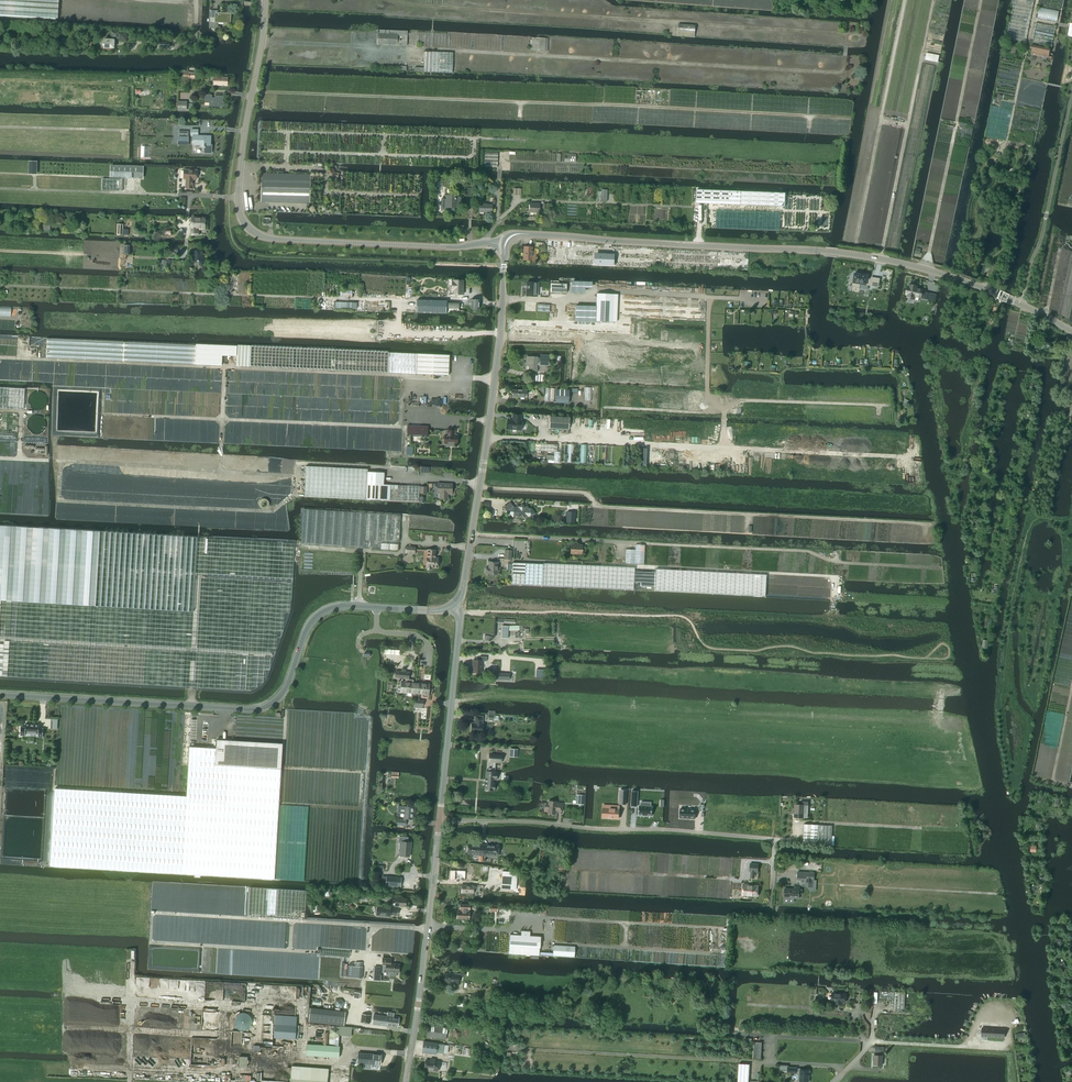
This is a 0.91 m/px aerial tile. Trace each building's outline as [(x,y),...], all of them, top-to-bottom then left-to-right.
[(58,18),(59,0),(0,0),(0,15),(58,18)] [(1034,0),(1014,0),(1006,39),(1026,43),(1034,0)] [(1038,18),(1057,21),(1059,12),(1039,8),(1038,18)] [(218,28),(218,23),(230,23),(231,14),(221,13),(221,15),(217,15),(218,11),(211,10),(211,18),(210,28),(218,28)] [(1036,23),(1032,42),(1043,45),(1042,46),(1033,44),(1031,54),(1048,58),(1052,58),(1053,54),(1049,53),(1050,48),(1045,47),(1045,45),(1051,46),(1055,27),(1036,23)] [(678,24),(678,32),(677,37),(694,38),(694,33),(694,26),(678,24)] [(377,45),(397,45),(407,46),(407,31),(387,30),(377,30),(377,45)] [(104,43),(103,43),(103,47),(104,47),(104,49),(114,49),(114,40),(119,40),(119,42),(127,42),(127,34),(118,34),(118,32),(110,32),(110,40),(110,41),(104,41),(104,43)] [(530,51),(540,51),(545,51),(546,38),(530,37),(530,51)] [(414,67),(414,71),(414,72),(431,72),(432,52),(424,52),(424,68),(414,67)] [(453,53),(432,52),(431,72),(452,73),(453,53)] [(938,63),(939,55),(927,53),(925,60),(938,63)] [(228,78),(214,77),(214,78),(214,86),(227,86),(228,78)] [(205,95),(205,103),(209,103),(209,106),(215,107),(222,107),(224,106),(224,103),(223,101),(223,97),(215,96),(215,98),(212,98),(212,96),(205,95)] [(186,110),(186,102),(178,102),(178,110),(186,110)] [(191,130),(191,136),(193,136),(193,145),(201,145),(204,145),(204,147),(204,153),(212,153),(212,145),(211,145),(211,136),(198,136),(198,130),(191,130)] [(179,131),(178,145),(188,145),(188,131),(179,131)] [(498,153),(485,152),(484,167),(497,167),(498,153)] [(576,157),(576,154),(566,153),(566,155),(565,155),(564,162),(576,163),(576,159),(575,159),(575,157),(576,157)] [(111,166),(111,177),(142,178),(142,167),(111,166)] [(186,179),(186,188),(193,189),(193,179),(197,180),(197,171),(184,170),(184,179),(186,179)] [(262,174),(261,192),(260,192),(260,193),(259,195),(259,196),(259,198),(260,199),(260,201),(261,201),(261,202),(310,203),(310,175),(262,174)] [(102,179),(102,190),(123,191),(123,179),(102,179)] [(697,190),(696,203),(741,205),(741,191),(710,190),(710,188),(704,188),(704,190),(697,190)] [(741,191),(741,205),(785,207),(785,193),(741,191)] [(445,204),(445,210),(454,210),(454,208),(457,208),(457,203),(462,203),(462,196),(446,196),(446,201),(446,204),(445,204)] [(479,204),(479,212),(492,213),(492,205),(479,204)] [(530,204),(529,212),(539,213),(539,204),(530,204)] [(192,218),(192,228),(191,235),(198,235),(198,232),(196,232),(196,228),(205,228),(205,219),(192,218)] [(117,224),(117,235),(128,235),(129,229),(123,229),(123,224),(117,224)] [(524,247),(523,260),(535,261),(536,252),(532,251),(532,247),(524,247)] [(200,267),(201,267),(203,267),(204,266),(204,263),(205,262),(205,260),(204,259),(204,256),(203,255),(203,251),(193,250),(193,254),(195,256),(195,258),(194,260),(194,261),(195,263),(199,263),(199,266),(200,267)] [(597,254),(596,263),(614,264),(615,255),(597,254)] [(854,283),(853,287),(859,288),(860,284),(870,286),(871,282),(867,281),(867,278),(868,276),(863,275),(863,274),(860,274),(859,274),(855,274),(853,283),(854,283)] [(463,294),(463,281),(454,280),(454,282),(452,282),(452,290),(453,290),(453,294),(463,294)] [(536,297),(536,289),(538,289),(539,283),(527,282),(526,296),(536,297)] [(566,293),(567,284),(550,283),(550,292),(566,293)] [(908,287),(907,294),(907,295),(907,297),(911,297),(911,298),(912,298),(914,298),(915,296),(920,297),(921,296),(924,296),(924,298),(928,299),(930,293),(926,292),(926,291),(923,291),(922,290),(916,289),(917,287),(909,286),(909,287),(908,287)] [(597,294),(595,321),(612,322),(613,294),(597,294)] [(417,300),(416,312),(441,313),(445,313),(446,313),(447,301),(442,301),(417,300)] [(471,306),(471,310),(479,310),(479,300),(471,300),(471,303),(469,303),(469,306),(471,306)] [(448,312),(463,313),(464,311),(459,311),(459,302),(448,302),(448,312)] [(576,322),(595,323),(596,307),(577,306),(576,322)] [(236,356),(236,366),(416,374),(449,375),(444,375),(444,364),(449,364),(449,355),(388,352),(388,351),(237,345),(237,346),(196,344),(196,345),(47,339),(46,358),(195,364),(221,366),(222,356),(236,356)] [(538,357),(531,356),(531,357),(527,357),(526,366),(529,366),(529,371),(537,372),(537,365),(549,366),(550,358),(540,358),(538,358),(538,357)] [(42,437),(44,392),(0,389),(0,435),(42,437)] [(513,393),(512,395),(512,397),(524,397),(525,393),(527,393),(527,390),(511,389),(511,393),(513,393)] [(568,403),(569,390),(556,390),(555,402),(568,403)] [(509,420),(508,429),(521,430),(522,421),(521,421),(521,415),(513,414),(513,418),(513,420),(509,420)] [(550,416),(549,429),(569,430),(569,417),(550,416)] [(428,427),(408,426),(407,437),(427,438),(428,427)] [(448,431),(445,431),(445,435),(444,444),(448,444),(448,446),(453,447),(453,444),(457,444),(457,436),(454,435),(455,431),(448,431)] [(534,443),(534,451),(554,452),(557,452),(558,444),(534,443)] [(418,502),(419,486),(384,484),(384,472),(368,472),(368,469),(306,466),(304,497),(366,499),(418,502)] [(452,494),(452,484),(438,484),(437,493),(441,493),(441,498),(447,499),(448,493),(452,494)] [(510,502),(503,508),(508,513),(509,512),(513,517),(516,515),(519,517),(522,515),(525,518),(528,515),(530,518),(535,514),(531,509),(530,509),(527,506),(525,507),(523,504),(519,507),(518,505),(515,508),(514,507),(510,502)] [(398,551),(400,515),(304,509),(301,544),(398,551)] [(575,523),(576,512),(567,512),(566,523),(575,523)] [(45,603),(49,528),(0,526),(0,601),(45,603)] [(198,537),(49,528),(45,603),(193,612),(198,537)] [(582,550),(582,545),(577,545),(578,544),(573,543),(573,548),(571,548),(571,553),(580,554),(580,550),(582,550)] [(428,552),(428,553),(427,558),(426,566),(427,566),(427,568),(427,569),(428,570),(430,570),(431,569),(431,568),(431,566),(437,567),(437,564),(438,564),(439,564),(439,563),(439,562),(438,561),(438,559),(434,558),(435,550),(428,550),(415,549),(415,547),(406,547),(405,553),(414,554),(415,553),(415,551),(428,552)] [(497,574),(498,562),(489,562),(489,568),(485,568),(485,573),(488,574),(497,574)] [(512,563),(511,584),(542,585),(543,564),(512,563)] [(634,572),(634,567),(543,563),(543,564),(542,585),(633,590),(634,583),(634,572)] [(655,587),(655,591),(765,596),(767,575),(656,569),(656,573),(634,572),(634,583),(641,583),(641,586),(655,587)] [(486,661),(487,657),(480,657),(479,660),(473,660),(473,673),(481,673),(482,661),(486,661)] [(524,670),(524,661),(518,661),(518,659),(509,659),(509,670),(524,670)] [(402,692),(415,693),(416,683),(413,683),(414,679),(409,679),(405,679),(405,682),(403,682),(402,692)] [(429,695),(430,684),(416,683),(415,693),(414,708),(422,708),(422,706),(423,706),(424,701),(418,700),(419,694),(429,695)] [(482,724),(483,716),(476,716),(475,721),(476,721),(476,723),(472,723),(471,732),(483,733),(483,724),(482,724)] [(39,725),(26,724),(25,724),(25,727),(21,727),(20,736),(21,736),(21,735),(25,736),(25,733),(38,734),(38,737),(38,736),(42,737),(43,737),(43,728),(39,728),(39,724),(39,725)] [(187,796),(182,874),(275,879),(283,743),(216,740),(216,748),(189,747),(187,796)] [(501,762),(502,755),(490,754),(489,761),(501,762)] [(484,783),(484,786),(488,787),(487,787),(489,787),(493,787),(493,780),(491,780),(492,776),(495,776),(495,769),(494,769),(494,765),(487,765),(487,768),(485,768),(485,776),(484,776),(484,779),(485,779),(484,780),(484,783)] [(182,874),(187,796),(55,789),(50,866),(182,874)] [(562,812),(562,804),(556,803),(557,802),(549,801),(548,805),(546,805),(545,809),(548,809),(547,814),(555,814),(556,811),(562,812)] [(651,803),(650,802),(641,802),(641,806),(639,806),(639,810),(639,815),(649,816),(652,816),(653,806),(651,806),(651,803)] [(808,806),(808,802),(801,802),(801,805),(795,805),(794,818),(803,818),(804,805),(808,806)] [(398,806),(398,811),(404,812),(406,814),(406,815),(405,815),(404,818),(405,818),(405,819),(409,819),(409,820),(409,821),(413,821),(413,819),(415,804),(409,804),(408,805),(407,806),(398,806)] [(603,810),(603,818),(618,819),(619,806),(610,806),(610,810),(603,810)] [(695,819),(695,813),(696,810),(680,809),(680,812),(680,818),(695,819)] [(764,825),(764,826),(768,826),(769,824),(769,820),(769,817),(769,811),(765,811),(764,818),(760,818),(760,816),(750,815),(750,817),(746,817),(745,824),(753,824),(753,825),(756,825),(760,825),(760,824),(764,825)] [(831,846),(832,826),(804,824),(803,844),(831,846)] [(408,842),(408,838),(399,837),(399,843),(402,843),(401,856),(409,857),(410,849),(411,849),(411,842),(408,842)] [(483,854),(483,846),(468,845),(468,847),(467,848),(467,851),(468,852),(468,854),(472,854),(472,855),(474,855),(475,854),(483,854)] [(498,855),(498,853),(499,852),(499,849),(498,848),(498,846),(483,846),(483,854),(490,855),(491,856),(493,856),(494,855),(498,855)] [(750,863),(749,871),(750,871),(755,872),(758,872),(758,864),(750,863)] [(450,870),(449,880),(465,881),(465,873),(471,873),(472,870),(465,870),(465,871),(450,870)] [(502,871),(500,889),(516,890),(517,872),(502,871)] [(798,872),(797,880),(805,880),(805,887),(812,887),(813,880),(814,880),(814,873),(798,872)] [(386,876),(386,886),(401,887),(401,877),(386,876)] [(743,883),(742,896),(758,897),(759,885),(750,885),(750,884),(743,883)] [(461,885),(461,893),(474,893),(474,885),(461,885)] [(305,920),(306,891),(250,887),(248,916),(305,920)] [(799,891),(800,887),(794,887),(794,889),(785,889),(785,898),(790,898),(790,899),(794,900),(794,898),(799,898),(799,894),(801,895),(802,891),(799,891)] [(392,898),(392,902),(395,902),(394,906),(406,907),(406,899),(392,898)] [(469,910),(470,905),(460,905),(460,910),(462,910),(462,912),(457,912),(457,919),(469,920),(469,913),(468,913),(468,910),(469,910)] [(377,908),(376,915),(390,916),(391,914),(398,915),(398,910),(377,908)] [(509,946),(509,954),(539,956),(539,955),(553,955),(553,953),(539,952),(540,948),(541,937),(530,936),(530,932),(521,931),(521,935),(510,935),(509,946)] [(399,973),(399,965),(391,964),(391,960),(383,959),(382,965),(386,966),(386,972),(390,972),(390,976),(396,977),(396,973),(399,973)] [(362,967),(362,963),(356,962),(355,967),(348,966),(347,977),(362,979),(363,967),(362,967)] [(464,976),(464,971),(456,970),(456,974),(446,973),(445,982),(458,984),(459,976),(464,976)] [(894,992),(893,1011),(904,1012),(905,993),(894,992)] [(845,1002),(846,994),(832,993),(832,1002),(835,1002),(835,1004),(842,1004),(842,1002),(845,1002)] [(338,1008),(343,1007),(344,1002),(341,998),(337,1000),(335,1005),(338,1008)] [(310,1008),(309,1022),(344,1026),(345,1012),(310,1008)] [(242,1031),(243,1031),(244,1031),(245,1031),(246,1030),(247,1030),(248,1029),(249,1029),(249,1028),(250,1027),(251,1026),(251,1025),(252,1024),(252,1023),(252,1022),(252,1021),(252,1020),(252,1019),(251,1018),(251,1017),(250,1016),(249,1015),(248,1014),(247,1014),(246,1013),(245,1013),(244,1013),(243,1013),(242,1013),(241,1013),(240,1013),(239,1013),(239,1014),(238,1014),(237,1015),(236,1015),(236,1016),(235,1017),(235,1018),(234,1018),(234,1019),(234,1020),(234,1021),(234,1022),(234,1023),(234,1024),(234,1025),(235,1026),(235,1027),(236,1027),(236,1028),(237,1029),(238,1029),(240,1030),(241,1030),(242,1031)] [(393,1017),(393,1014),(388,1013),(387,1017),(373,1015),(372,1025),(397,1028),(398,1018),(393,1017)] [(369,1024),(370,1015),(362,1014),(361,1023),(369,1024)] [(298,1039),(299,1025),(296,1025),(297,1017),(275,1016),(274,1038),(295,1039),(298,1039)] [(446,1039),(447,1028),(426,1024),(424,1036),(446,1039)] [(330,1026),(329,1046),(338,1046),(339,1035),(351,1036),(352,1027),(330,1026)] [(983,1028),(983,1036),(1004,1037),(1004,1029),(983,1028)] [(436,1055),(436,1054),(443,1054),(444,1045),(437,1044),(423,1042),(422,1053),(436,1055)] [(761,1059),(762,1042),(754,1042),(753,1058),(761,1059)] [(307,1044),(306,1055),(339,1057),(339,1047),(338,1046),(329,1046),(307,1044)] [(371,1064),(380,1065),(381,1054),(358,1053),(357,1063),(366,1064),(365,1068),(370,1069),(371,1064)] [(882,1065),(883,1056),(874,1055),(873,1065),(882,1065)] [(435,1062),(435,1060),(430,1060),(430,1061),(426,1061),(425,1070),(438,1071),(439,1062),(435,1062)] [(738,1081),(749,1081),(750,1064),(739,1064),(738,1081)] [(796,1070),(797,1068),(788,1068),(787,1068),(787,1066),(780,1065),(779,1070),(788,1070),(788,1072),(796,1073),(796,1074),(797,1074),(797,1081),(800,1081),(809,1081),(809,1077),(810,1076),(811,1071),(810,1070),(800,1070),(796,1070)] [(310,1081),(328,1081),(329,1068),(311,1067),(310,1081)]
